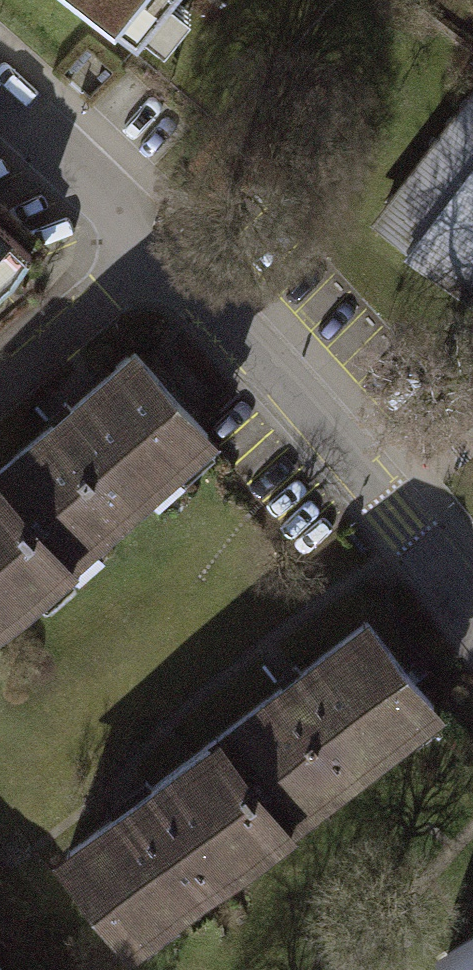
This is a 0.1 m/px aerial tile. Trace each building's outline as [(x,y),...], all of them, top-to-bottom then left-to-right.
[(166,0),(87,0),(136,38),(166,0)] [(379,221),(407,243),(405,245),(472,295),(472,97),(379,221)] [(25,244),(1,280),(20,285),(46,241),(0,198),(0,221),(25,244)] [(1,280),(25,244),(0,221),(0,281),(1,280)] [(0,466),(0,491),(61,560),(204,433),(130,350),(0,466)] [(61,560),(0,491),(0,614),(61,560)] [(363,620),(214,736),(279,819),(428,702),(363,620)] [(129,936),(279,819),(214,736),(64,853),(129,936)] [(443,950),(456,969),(472,969),(472,931),(443,950)]
